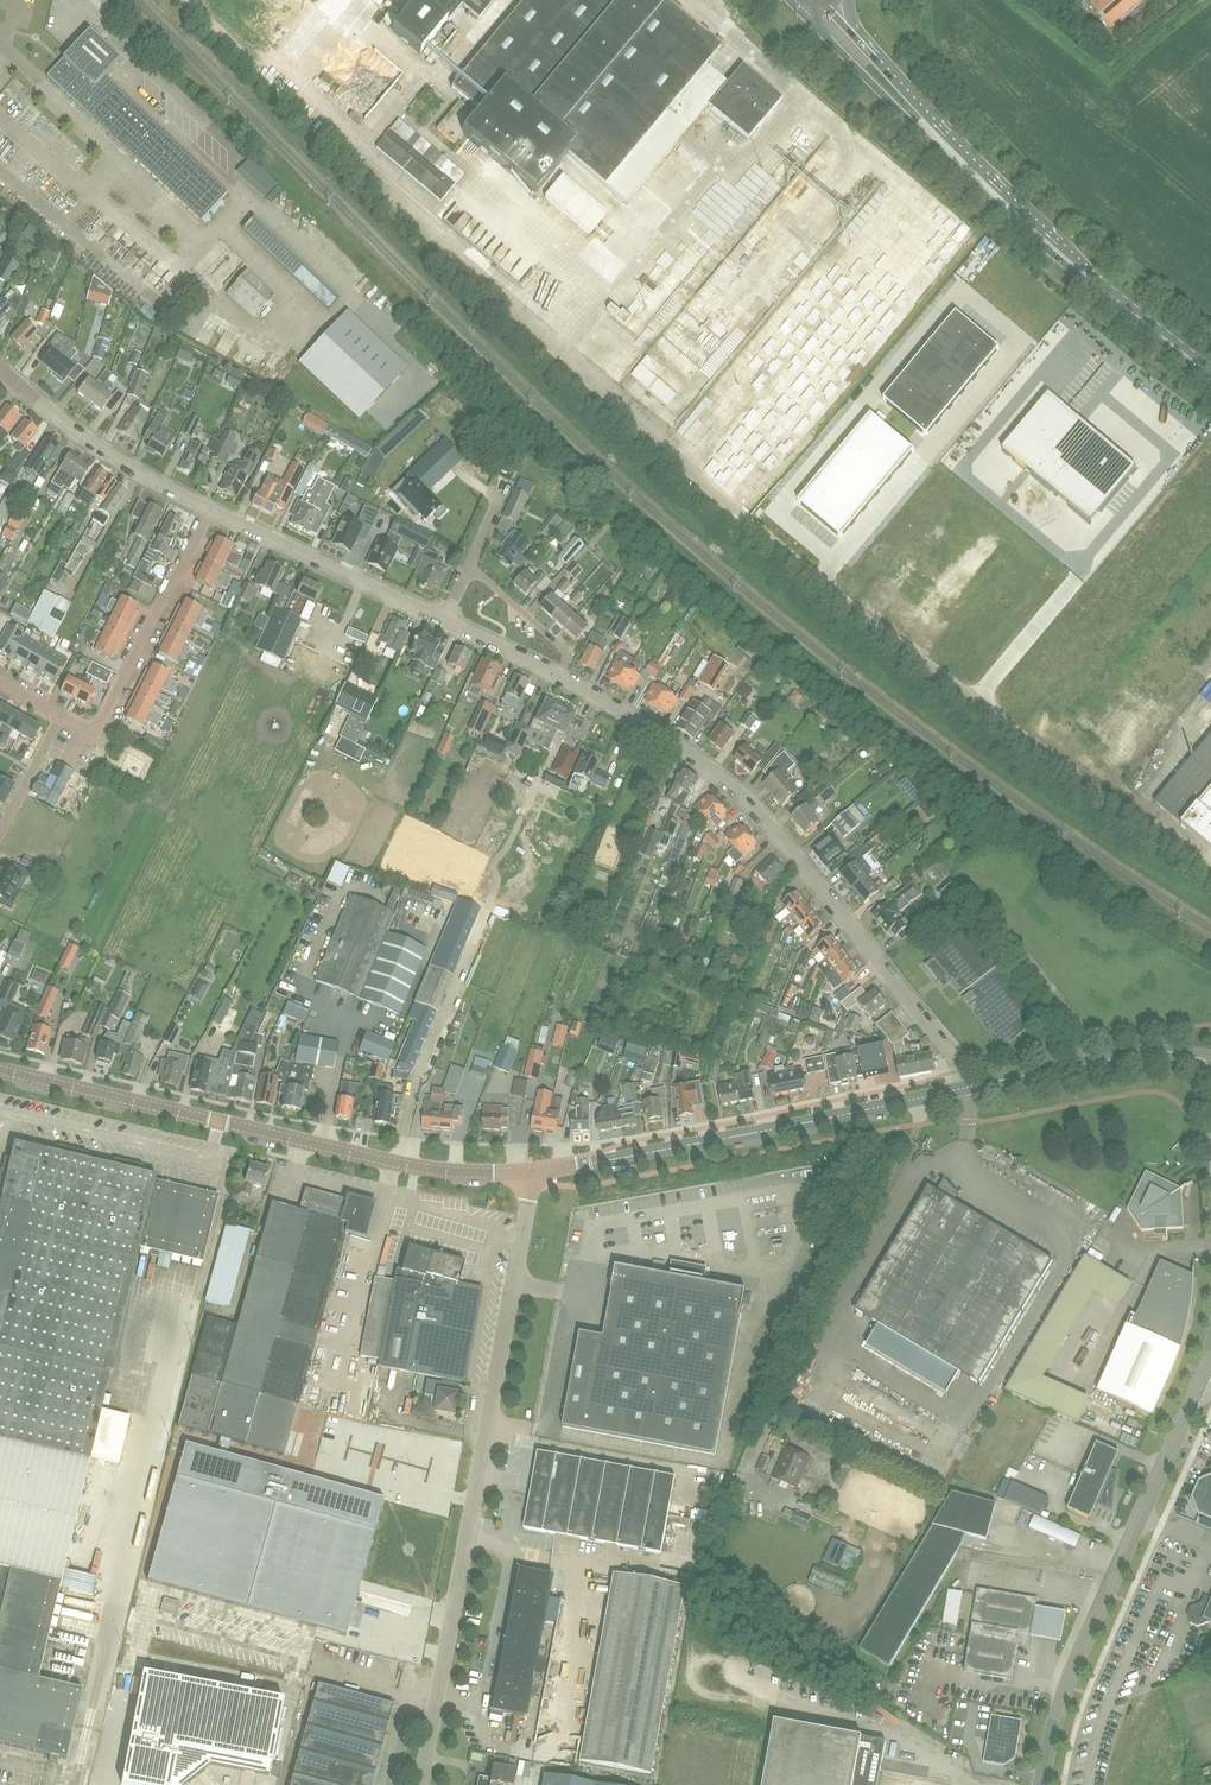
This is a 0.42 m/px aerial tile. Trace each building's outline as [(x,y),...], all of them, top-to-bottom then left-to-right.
[(393,30),(420,53),(462,3),(479,17),(493,0),(418,0),(393,30)] [(437,128),(455,144),(463,134),(535,193),(568,153),(605,184),(628,202),(678,141),(656,123),(664,113),(720,46),(665,0),(526,0),(452,88),(482,112),(478,116),(460,101),(437,128)] [(1140,0),(1094,0),(1091,3),(1110,26),(1140,0)] [(120,61),(89,32),(47,77),(200,222),(228,193),(105,77),(120,61)] [(783,98),(742,65),(708,105),(748,139),(783,98)] [(365,115),(371,119),(387,95),(382,91),(365,115)] [(409,140),(417,129),(400,116),(391,127),(409,140)] [(377,146),(401,163),(410,151),(386,134),(377,146)] [(414,145),(423,153),(432,143),(423,135),(414,145)] [(433,143),(424,153),(435,163),(444,153),(433,143)] [(435,164),(458,184),(468,174),(445,153),(435,164)] [(237,173),(265,198),(276,185),(249,159),(238,170),(239,171),(237,173)] [(96,180),(105,189),(113,181),(104,172),(96,180)] [(556,173),(550,180),(555,184),(544,197),(589,233),(607,213),(562,175),(561,177),(556,173)] [(444,202),(455,190),(441,178),(430,190),(444,202)] [(97,221),(102,224),(105,221),(87,207),(78,219),(91,229),(97,221)] [(108,232),(120,242),(127,235),(115,224),(108,232)] [(924,271),(933,280),(946,266),(936,257),(924,271)] [(11,260),(1,277),(10,281),(19,265),(11,260)] [(244,275),(228,293),(255,318),(272,301),(244,275)] [(93,276),(86,300),(108,306),(112,292),(93,276)] [(642,308),(653,294),(640,284),(629,298),(642,308)] [(15,293),(12,290),(0,302),(0,322),(5,317),(12,324),(22,299),(15,293)] [(30,311),(34,298),(26,295),(22,308),(30,311)] [(621,313),(612,305),(608,311),(617,318),(616,318),(625,326),(632,317),(624,310),(621,313)] [(874,321),(880,313),(872,307),(866,316),(874,321)] [(55,326),(48,320),(46,319),(50,312),(42,308),(36,322),(43,325),(40,329),(38,326),(37,327),(35,325),(37,323),(31,318),(27,322),(12,338),(23,349),(37,334),(41,337),(43,339),(49,333),(55,326)] [(359,420),(408,368),(348,311),(299,363),(359,420)] [(926,437),(1000,349),(956,313),(883,400),(926,437)] [(99,338),(93,357),(103,360),(107,347),(109,348),(111,341),(109,341),(110,338),(100,335),(99,338)] [(181,345),(176,358),(189,364),(194,351),(181,345)] [(75,368),(69,363),(74,357),(73,357),(77,351),(72,348),(66,356),(64,359),(53,373),(58,377),(57,379),(62,384),(64,382),(75,368)] [(53,373),(64,359),(52,349),(41,363),(53,373)] [(130,363),(137,366),(142,353),(134,350),(130,363)] [(90,402),(112,374),(106,369),(95,383),(89,379),(78,393),(90,402)] [(129,390),(140,394),(149,372),(138,369),(129,390)] [(117,390),(112,397),(107,393),(117,378),(112,374),(90,402),(101,412),(105,407),(111,412),(124,395),(117,390)] [(1048,395),(1002,450),(1026,470),(1090,523),(1136,468),(1072,415),(1048,395)] [(234,409),(241,414),(248,405),(241,400),(234,409)] [(1,428),(0,430),(0,445),(0,446),(10,434),(7,432),(20,416),(7,405),(0,414),(0,427),(1,428)] [(128,413),(123,423),(118,430),(134,439),(144,423),(143,422),(148,414),(134,406),(129,414),(128,413)] [(426,419),(416,409),(410,415),(420,425),(426,419)] [(160,428),(163,423),(167,417),(159,412),(144,438),(151,442),(148,448),(163,457),(170,444),(171,444),(173,440),(165,436),(167,432),(160,428)] [(326,431),(330,423),(310,412),(306,420),(326,431)] [(192,437),(199,423),(201,420),(191,415),(182,433),(192,437)] [(420,425),(410,415),(404,420),(414,431),(420,425)] [(871,415),(797,502),(841,539),(914,451),(871,415)] [(414,431),(404,420),(400,424),(398,426),(408,436),(414,431)] [(38,431),(28,423),(25,421),(12,437),(19,443),(15,449),(20,453),(8,468),(15,473),(18,475),(23,466),(21,465),(30,453),(24,449),(25,448),(38,431)] [(408,436),(398,426),(393,432),(403,442),(408,436)] [(236,435),(224,429),(210,457),(223,463),(236,435)] [(403,442),(393,432),(387,438),(397,448),(403,442)] [(33,456),(34,457),(26,468),(39,477),(34,486),(40,489),(51,470),(46,467),(48,465),(47,465),(59,446),(46,437),(33,456)] [(397,448),(387,438),(381,443),(391,453),(397,448)] [(445,440),(401,481),(408,489),(409,489),(417,482),(421,486),(425,482),(431,488),(433,486),(462,458),(445,440)] [(192,442),(179,468),(196,476),(209,451),(192,442)] [(391,453),(381,443),(375,449),(385,459),(391,453)] [(250,449),(240,470),(230,466),(225,476),(227,477),(221,490),(237,497),(247,475),(250,476),(260,454),(250,449)] [(273,449),(267,459),(275,463),(280,453),(273,449)] [(381,466),(385,459),(373,452),(369,460),(381,466)] [(71,476),(81,460),(71,453),(51,483),(61,489),(63,486),(64,487),(71,476)] [(91,467),(81,460),(71,476),(64,487),(69,490),(76,479),(80,483),(91,467)] [(377,474),(381,466),(369,460),(365,467),(377,474)] [(258,491),(252,504),(271,514),(275,506),(283,510),(304,470),(292,463),(282,483),(268,476),(265,484),(260,492),(258,491)] [(373,481),(377,474),(365,467),(361,475),(373,481)] [(96,496),(108,478),(109,478),(96,470),(84,489),(91,494),(86,502),(90,505),(89,508),(90,508),(91,505),(96,497),(96,496)] [(294,492),(302,495),(313,474),(306,470),(294,492)] [(737,485),(742,479),(733,471),(728,477),(737,485)] [(373,481),(361,475),(358,483),(370,489),(373,481)] [(93,520),(116,484),(108,478),(96,496),(96,497),(91,505),(90,508),(97,513),(92,520),(93,520)] [(313,503),(324,481),(319,478),(309,498),(305,496),(302,502),(299,500),(292,513),(295,515),(291,523),(291,522),(291,523),(301,528),(303,524),(304,524),(313,508),(310,507),(312,503),(313,503)] [(335,486),(324,481),(313,503),(312,503),(310,507),(313,508),(304,524),(303,524),(301,528),(311,533),(311,531),(317,534),(331,506),(326,504),(335,486)] [(407,491),(398,499),(416,518),(419,515),(425,521),(433,514),(437,519),(447,510),(434,497),(432,499),(426,493),(428,490),(431,488),(425,482),(421,486),(417,482),(409,489),(408,489),(407,490),(407,491)] [(385,496),(370,489),(358,483),(351,496),(372,505),(381,509),(383,502),(385,496)] [(127,491),(116,484),(93,520),(104,527),(109,518),(110,518),(127,491)] [(520,484),(517,491),(515,490),(502,517),(516,523),(528,496),(527,495),(531,487),(520,484)] [(4,499),(0,506),(0,524),(12,503),(11,502),(16,493),(9,489),(4,499)] [(65,516),(76,497),(68,493),(57,511),(65,516)] [(83,501),(76,497),(65,516),(71,520),(83,501)] [(147,542),(161,512),(147,505),(139,501),(131,516),(140,521),(133,535),(138,537),(125,564),(134,569),(148,542),(147,542)] [(369,535),(380,510),(378,513),(364,506),(356,524),(344,519),(342,525),(340,524),(336,533),(338,533),(333,544),(350,552),(354,544),(360,531),(368,535),(369,535)] [(2,536),(11,541),(24,518),(26,515),(17,510),(2,536)] [(169,515),(152,550),(165,556),(181,521),(169,515)] [(90,519),(85,516),(81,523),(86,526),(90,519)] [(386,571),(397,548),(402,538),(393,534),(394,533),(421,546),(416,556),(421,559),(427,549),(434,536),(397,518),(386,539),(381,536),(379,540),(368,563),(386,571)] [(511,565),(530,544),(525,539),(522,542),(513,533),(503,544),(506,547),(499,554),(511,565)] [(568,546),(559,557),(567,564),(577,553),(577,554),(586,545),(576,536),(568,546)] [(80,542),(67,565),(64,570),(71,575),(74,576),(85,557),(94,550),(80,542)] [(231,567),(237,554),(216,543),(209,556),(231,567)] [(440,567),(434,565),(438,554),(427,549),(421,559),(420,561),(414,573),(423,577),(419,586),(431,591),(435,582),(438,583),(442,573),(442,569),(440,567)] [(225,579),(231,567),(209,556),(203,568),(225,579)] [(64,570),(67,565),(61,562),(51,579),(63,586),(69,576),(70,577),(71,575),(64,570)] [(149,567),(140,563),(133,578),(150,587),(155,578),(145,574),(149,567)] [(273,593),(283,570),(268,563),(262,577),(259,575),(255,585),(273,593)] [(575,563),(567,572),(575,579),(583,570),(575,563)] [(225,579),(203,568),(197,580),(219,591),(225,579)] [(541,571),(536,576),(534,579),(526,573),(526,572),(515,585),(527,595),(528,594),(530,596),(539,585),(547,577),(541,571)] [(471,573),(463,582),(473,590),(480,582),(471,573)] [(133,580),(129,589),(138,594),(142,585),(133,580)] [(212,604),(219,591),(197,580),(191,593),(212,604)] [(304,580),(297,593),(294,592),(284,611),(300,618),(307,602),(309,603),(313,605),(315,602),(314,602),(321,588),(304,580)] [(566,580),(557,589),(563,593),(571,585),(566,580)] [(245,582),(238,598),(247,602),(254,587),(245,582)] [(578,591),(570,600),(575,604),(583,596),(578,591)] [(68,610),(56,604),(59,599),(44,592),(27,622),(39,629),(39,630),(53,638),(62,623),(68,610)] [(133,616),(139,604),(117,593),(111,605),(133,616)] [(553,619),(565,605),(553,594),(541,608),(553,619)] [(210,608),(189,597),(182,609),(204,620),(210,608)] [(127,628),(133,616),(111,605),(105,617),(127,628)] [(565,629),(577,616),(565,605),(553,619),(565,629)] [(595,606),(589,617),(596,620),(601,610),(595,606)] [(255,648),(264,653),(260,661),(277,669),(281,660),(283,662),(303,620),(300,618),(284,611),(275,607),(255,648)] [(700,628),(710,615),(701,608),(691,621),(700,628)] [(204,620),(182,609),(177,620),(198,631),(204,620)] [(8,627),(13,620),(0,612),(0,642),(8,627)] [(410,634),(404,632),(408,624),(399,620),(390,616),(382,636),(379,642),(387,645),(386,649),(400,655),(410,634)] [(589,627),(577,616),(565,629),(577,640),(589,627)] [(619,616),(609,632),(621,640),(631,623),(619,616)] [(127,628),(105,617),(99,630),(121,640),(127,628)] [(198,631),(177,620),(171,632),(192,643),(198,631)] [(24,635),(8,627),(0,642),(0,656),(5,659),(6,657),(10,659),(24,635)] [(121,640),(99,630),(93,642),(115,653),(121,640)] [(192,643),(171,632),(165,643),(187,654),(192,643)] [(437,649),(439,644),(429,639),(430,638),(419,633),(410,652),(416,654),(413,661),(425,667),(425,666),(435,670),(436,667),(444,652),(437,649)] [(24,667),(38,644),(24,635),(10,659),(15,662),(14,664),(19,666),(20,665),(24,667)] [(604,654),(603,653),(608,645),(601,641),(596,649),(592,647),(592,646),(590,645),(590,644),(587,643),(584,648),(589,650),(582,664),(594,671),(604,654)] [(108,665),(115,653),(93,642),(87,654),(108,665)] [(187,654),(165,643),(159,655),(180,666),(187,654)] [(624,646),(620,644),(618,643),(613,651),(619,655),(620,654),(624,656),(628,650),(624,648),(624,646)] [(39,676),(52,652),(38,644),(24,667),(28,670),(27,671),(32,674),(33,672),(39,676)] [(448,664),(464,672),(472,654),(455,647),(448,664)] [(67,660),(52,652),(39,676),(44,679),(43,680),(48,683),(49,682),(54,684),(67,660)] [(89,670),(93,663),(92,662),(82,657),(78,665),(89,670)] [(178,670),(157,659),(151,671),(172,682),(178,670)] [(483,660),(476,676),(471,674),(460,696),(467,699),(472,688),(485,694),(487,691),(489,690),(491,691),(496,682),(495,679),(500,668),(483,660)] [(619,685),(628,668),(616,661),(609,673),(611,675),(609,678),(619,685)] [(651,674),(657,665),(651,662),(642,676),(648,680),(651,674)] [(95,692),(88,688),(93,678),(107,685),(113,673),(93,663),(89,670),(84,679),(74,699),(88,706),(95,692)] [(662,668),(657,665),(651,674),(657,677),(662,668)] [(444,683),(449,670),(440,667),(436,680),(444,683)] [(641,676),(628,668),(619,685),(629,691),(632,686),(634,687),(641,676)] [(166,694),(172,682),(151,671),(145,683),(166,694)] [(505,694),(506,694),(501,704),(519,712),(526,694),(523,693),(529,681),(514,674),(505,694)] [(74,699),(84,679),(78,676),(76,682),(68,678),(61,692),(74,699)] [(687,702),(691,695),(698,683),(692,679),(679,697),(687,702)] [(703,681),(696,690),(708,699),(715,690),(703,681)] [(161,705),(166,694),(145,683),(139,694),(161,705)] [(355,688),(346,684),(336,706),(368,721),(378,698),(369,694),(367,699),(353,692),(355,688)] [(657,708),(666,692),(654,684),(647,697),(649,698),(647,702),(657,708)] [(796,690),(789,698),(798,704),(803,696),(796,690)] [(810,691),(806,697),(815,704),(819,698),(810,691)] [(679,699),(666,692),(657,708),(667,714),(670,710),(672,711),(679,699)] [(161,705),(139,694),(133,706),(155,717),(161,705)] [(468,729),(482,736),(495,707),(481,701),(468,729)] [(548,736),(561,705),(553,701),(552,704),(546,701),(537,721),(546,726),(543,734),(548,736)] [(694,703),(688,713),(678,727),(693,737),(709,713),(694,703)] [(570,709),(561,705),(548,736),(553,739),(557,731),(565,734),(574,714),(569,711),(570,709)] [(155,717),(133,706),(127,718),(149,729),(155,717)] [(16,714),(3,707),(0,713),(0,723),(8,728),(16,714)] [(821,707),(815,715),(824,723),(831,714),(821,707)] [(749,712),(740,723),(749,730),(758,718),(749,712)] [(20,735),(28,721),(16,714),(8,728),(20,735)] [(735,735),(728,729),(733,723),(727,718),(722,725),(721,725),(709,741),(723,751),(735,735)] [(41,728),(28,721),(20,735),(33,742),(41,728)] [(516,723),(505,750),(519,756),(530,729),(516,723)] [(441,747),(449,750),(454,732),(446,730),(441,747)] [(164,753),(167,745),(146,734),(142,742),(164,753)] [(506,743),(488,734),(483,746),(500,754),(506,743)] [(5,735),(0,743),(0,744),(4,747),(9,738),(5,735)] [(776,744),(775,746),(771,750),(769,752),(760,746),(754,753),(746,746),(736,759),(752,772),(758,766),(764,771),(782,749),(776,744)] [(8,756),(10,757),(21,764),(29,749),(23,746),(19,754),(13,751),(11,750),(8,756)] [(556,772),(566,777),(577,753),(567,748),(556,772)] [(799,792),(790,781),(794,778),(788,772),(796,765),(785,752),(779,757),(765,773),(770,779),(764,784),(782,806),(799,792)] [(582,756),(574,775),(568,787),(579,792),(584,789),(587,781),(604,789),(610,777),(595,770),(598,764),(582,756)] [(1193,756),(1171,784),(1197,806),(1182,825),(1210,850),(1210,771),(1193,756)] [(675,800),(691,774),(682,769),(673,785),(674,785),(667,798),(674,802),(675,800)] [(548,772),(544,780),(562,789),(566,780),(548,772)] [(699,778),(691,774),(675,800),(674,802),(671,810),(668,818),(672,819),(676,812),(680,805),(683,807),(690,794),(699,778)] [(63,786),(55,782),(41,775),(32,792),(54,803),(63,786)] [(0,777),(0,803),(4,805),(11,792),(14,785),(0,777)] [(820,822),(813,814),(821,806),(816,801),(821,796),(826,803),(836,795),(824,780),(801,799),(806,806),(792,818),(806,834),(820,822)] [(706,817),(718,803),(709,795),(707,799),(704,797),(695,807),(706,817)] [(944,810),(936,798),(924,806),(932,818),(944,810)] [(727,811),(718,803),(706,817),(717,827),(726,817),(724,815),(727,811)] [(866,819),(854,805),(832,824),(844,838),(866,819)] [(686,819),(691,822),(695,813),(690,811),(686,819)] [(678,822),(675,821),(668,818),(665,825),(662,832),(673,837),(678,822)] [(662,876),(670,880),(692,827),(684,824),(662,876)] [(735,847),(749,834),(741,825),(738,828),(736,826),(725,836),(735,847)] [(652,858),(661,833),(651,829),(641,853),(652,858)] [(710,844),(716,837),(711,832),(704,839),(710,844)] [(757,843),(749,834),(735,847),(745,858),(756,848),(754,846),(757,843)] [(846,851),(831,834),(813,850),(827,867),(846,851)] [(721,842),(716,837),(710,844),(715,849),(721,842)] [(853,890),(874,873),(863,858),(876,848),(870,841),(862,848),(858,843),(847,853),(850,858),(842,865),(847,871),(841,875),(853,890)] [(708,847),(700,843),(693,857),(701,862),(708,847)] [(756,870),(769,885),(785,869),(772,855),(756,870)] [(740,863),(733,870),(737,875),(745,868),(740,863)] [(16,873),(1,865),(0,867),(0,881),(15,889),(21,876),(28,879),(31,873),(19,866),(16,873)] [(721,890),(729,876),(715,867),(706,881),(721,890)] [(41,882),(46,872),(40,869),(35,879),(41,882)] [(331,869),(327,880),(334,882),(337,871),(331,869)] [(880,880),(874,885),(868,878),(875,873),(874,873),(853,890),(865,904),(869,900),(874,906),(900,885),(895,879),(885,886),(880,880)] [(743,881),(735,878),(726,901),(735,905),(743,881)] [(8,901),(15,889),(0,881),(0,897),(2,898),(0,903),(0,905),(12,911),(15,905),(8,901)] [(874,915),(882,926),(896,915),(901,922),(907,917),(906,916),(899,918),(895,914),(899,910),(901,912),(924,894),(914,882),(891,900),(874,915)] [(782,903),(792,914),(807,903),(798,891),(782,903)] [(399,1015),(427,948),(388,931),(395,913),(351,895),(316,980),(399,1015)] [(816,914),(807,903),(792,914),(801,926),(816,914)] [(810,938),(825,926),(816,914),(801,926),(806,933),(801,936),(804,940),(805,941),(806,940),(810,937),(810,938)] [(903,939),(916,929),(907,917),(901,922),(896,915),(882,926),(888,932),(891,930),(896,936),(899,934),(903,939)] [(418,992),(419,992),(408,1017),(412,1019),(414,1020),(397,1062),(395,1061),(406,1034),(401,1031),(396,1043),(390,1059),(385,1073),(393,1075),(393,1078),(401,1079),(402,1073),(411,1076),(438,1011),(437,1010),(440,1001),(448,982),(447,981),(449,976),(452,977),(474,926),(458,919),(437,966),(430,963),(418,992)] [(770,920),(762,940),(771,943),(778,923),(770,920)] [(785,931),(781,941),(786,942),(789,936),(795,931),(791,926),(785,931)] [(821,952),(826,958),(841,947),(832,935),(817,947),(818,947),(813,951),(817,956),(821,952)] [(835,970),(850,959),(841,947),(826,958),(827,959),(817,966),(825,977),(835,970)] [(796,969),(800,970),(802,967),(806,969),(813,955),(805,951),(796,969)] [(64,955),(58,966),(67,970),(73,959),(64,955)] [(951,981),(933,958),(925,964),(944,987),(951,981)] [(859,970),(850,959),(835,970),(826,978),(832,986),(837,983),(839,985),(844,982),(859,970)] [(126,972),(134,975),(137,969),(129,965),(126,972)] [(815,982),(819,973),(813,971),(810,980),(815,982)] [(7,982),(0,998),(0,999),(10,1004),(18,986),(7,982)] [(90,988),(98,992),(100,986),(92,983),(90,988)] [(203,984),(198,998),(205,1000),(210,987),(203,984)] [(51,1029),(44,1027),(46,1019),(51,1008),(59,991),(48,987),(41,1004),(37,1015),(34,1024),(27,1050),(45,1055),(51,1029)] [(977,996),(972,990),(963,997),(968,1003),(977,996)] [(118,991),(109,1010),(101,1026),(110,1031),(116,1020),(119,1021),(131,997),(118,991)] [(876,991),(869,996),(860,1003),(853,993),(841,1003),(848,1012),(857,1005),(863,1012),(865,1010),(870,1017),(887,1005),(876,991)] [(796,997),(793,1005),(791,1004),(788,1009),(796,1013),(799,1006),(798,1005),(801,999),(796,997)] [(760,1002),(758,1007),(767,1011),(769,1006),(760,1002)] [(101,1026),(109,1010),(96,1004),(82,1034),(95,1039),(101,1026)] [(264,1036),(262,1035),(272,1014),(268,1012),(270,1007),(267,1006),(254,1034),(254,1038),(253,1038),(251,1045),(239,1042),(236,1054),(234,1065),(253,1068),(257,1047),(262,1048),(264,1036)] [(823,1011),(814,1007),(809,1021),(818,1024),(823,1011)] [(6,1010),(0,1024),(0,1036),(13,1041),(24,1017),(6,1010)] [(133,1022),(123,1044),(137,1048),(146,1029),(144,1028),(149,1016),(138,1011),(133,1023),(133,1022)] [(458,1012),(453,1027),(460,1030),(467,1016),(458,1012)] [(894,1046),(894,1047),(903,1040),(910,1034),(892,1012),(876,1025),(894,1046)] [(765,1014),(759,1032),(770,1036),(776,1018),(765,1014)] [(850,1014),(845,1029),(857,1033),(863,1018),(850,1014)] [(560,1022),(555,1042),(566,1045),(571,1025),(560,1022)] [(180,1030),(172,1025),(164,1041),(172,1046),(180,1030)] [(390,1059),(396,1043),(366,1031),(359,1050),(388,1061),(389,1059),(390,1059)] [(619,1046),(623,1038),(606,1032),(603,1040),(619,1046)] [(86,1046),(88,1040),(67,1035),(66,1041),(66,1042),(62,1060),(82,1064),(86,1046)] [(119,1047),(115,1046),(119,1038),(113,1035),(109,1045),(100,1043),(97,1059),(98,1059),(97,1062),(105,1064),(106,1061),(111,1063),(113,1055),(118,1056),(119,1047)] [(300,1035),(295,1062),(334,1069),(339,1042),(300,1035)] [(644,1065),(650,1047),(630,1040),(627,1049),(637,1052),(634,1061),(644,1065)] [(932,1054),(925,1055),(922,1044),(904,1047),(903,1040),(894,1047),(897,1060),(900,1078),(935,1072),(932,1054)] [(137,1048),(123,1044),(122,1050),(126,1051),(123,1063),(126,1064),(124,1074),(135,1077),(137,1067),(141,1068),(144,1057),(137,1055),(139,1048),(137,1048)] [(859,1049),(860,1055),(854,1057),(854,1058),(861,1057),(862,1066),(855,1067),(857,1077),(864,1076),(889,1071),(885,1045),(859,1049)] [(496,1068),(509,1073),(518,1051),(505,1046),(496,1068)] [(545,1048),(533,1046),(526,1077),(537,1079),(545,1048)] [(671,1066),(673,1049),(663,1048),(661,1064),(671,1066)] [(673,1049),(671,1066),(680,1067),(682,1051),(673,1049)] [(191,1090),(227,1097),(234,1065),(236,1054),(223,1050),(219,1060),(200,1056),(199,1062),(197,1062),(196,1070),(195,1070),(191,1090)] [(178,1086),(181,1072),(185,1073),(189,1057),(169,1052),(167,1059),(163,1058),(160,1073),(164,1074),(162,1082),(178,1086)] [(776,1057),(765,1053),(762,1062),(773,1066),(776,1057)] [(854,1058),(854,1057),(838,1060),(837,1054),(825,1056),(828,1071),(830,1084),(841,1082),(858,1079),(857,1077),(855,1067),(862,1066),(861,1057),(854,1058)] [(443,1113),(441,1112),(442,1103),(444,1103),(446,1089),(455,1093),(464,1068),(465,1069),(469,1057),(461,1055),(457,1066),(451,1063),(442,1088),(434,1087),(432,1096),(427,1096),(426,1102),(425,1102),(424,1111),(423,1129),(439,1130),(441,1113),(443,1113)] [(826,1071),(823,1056),(805,1060),(807,1075),(826,1071)] [(272,1106),(277,1080),(282,1081),(290,1062),(281,1059),(276,1071),(273,1070),(271,1076),(262,1075),(256,1103),(272,1106)] [(471,1074),(482,1078),(479,1087),(485,1089),(490,1076),(487,1074),(490,1065),(476,1060),(471,1074)] [(712,1060),(708,1080),(717,1082),(721,1062),(712,1060)] [(305,1090),(302,1089),(306,1065),(290,1062),(282,1081),(281,1085),(279,1094),(284,1095),(282,1107),(301,1111),(305,1090)] [(384,1067),(374,1064),(371,1079),(380,1081),(384,1067)] [(803,1069),(795,1070),(795,1068),(786,1070),(790,1092),(807,1089),(803,1069)] [(565,1084),(576,1088),(581,1073),(570,1069),(565,1084)] [(790,1092),(786,1070),(777,1072),(777,1074),(769,1076),(771,1082),(770,1082),(773,1096),(790,1092)] [(694,1114),(692,1106),(697,1105),(695,1089),(693,1089),(692,1082),(689,1083),(688,1073),(676,1075),(679,1093),(680,1092),(681,1098),(677,1099),(680,1116),(694,1114)] [(757,1099),(753,1079),(752,1073),(735,1076),(736,1082),(735,1083),(739,1102),(757,1099)] [(253,1078),(233,1074),(229,1097),(251,1102),(255,1083),(253,1083),(253,1078)] [(515,1076),(509,1092),(523,1096),(527,1086),(526,1085),(528,1080),(515,1076)] [(353,1100),(347,1099),(350,1083),(342,1081),(335,1116),(350,1119),(353,1100)] [(626,1102),(627,1102),(639,1100),(636,1083),(623,1085),(626,1102)] [(739,1102),(735,1083),(719,1086),(720,1092),(719,1092),(722,1106),(739,1102)] [(394,1117),(395,1107),(392,1106),(393,1095),(394,1088),(380,1086),(379,1093),(378,1093),(374,1122),(389,1124),(390,1116),(394,1117)] [(663,1118),(660,1100),(668,1099),(665,1087),(652,1089),(654,1101),(645,1102),(648,1121),(663,1118)] [(536,1110),(532,1129),(534,1129),(534,1131),(542,1132),(542,1130),(544,1131),(548,1112),(551,1112),(554,1097),(555,1097),(555,1094),(539,1091),(535,1110),(536,1110)] [(590,1131),(590,1115),(589,1101),(580,1102),(580,1093),(575,1091),(569,1106),(577,1109),(577,1116),(572,1116),(572,1131),(590,1131)] [(454,1132),(455,1114),(456,1114),(457,1097),(447,1096),(446,1113),(443,1113),(441,1113),(439,1130),(454,1132)] [(548,1112),(544,1131),(547,1131),(548,1133),(553,1133),(554,1132),(557,1132),(560,1114),(563,1098),(555,1097),(554,1097),(551,1112),(548,1112)] [(484,1105),(484,1113),(483,1129),(502,1130),(502,1123),(509,1123),(509,1109),(503,1109),(504,1106),(484,1105)] [(599,1131),(622,1128),(619,1110),(618,1105),(605,1107),(598,1121),(599,1131)] [(636,1115),(635,1115),(634,1108),(619,1110),(622,1128),(637,1125),(636,1115)] [(140,1248),(203,1263),(219,1195),(156,1181),(157,1177),(14,1143),(11,1158),(6,1157),(2,1171),(7,1172),(1,1199),(0,1203),(0,1744),(12,1746),(28,1750),(43,1754),(51,1756),(49,1762),(58,1763),(59,1757),(67,1759),(83,1689),(81,1689),(47,1681),(38,1679),(60,1588),(93,1596),(97,1578),(64,1570),(88,1465),(90,1460),(140,1248)] [(250,1163),(245,1182),(243,1181),(240,1193),(249,1195),(253,1184),(264,1187),(269,1169),(250,1163)] [(1143,1231),(1184,1228),(1181,1189),(1146,1172),(1128,1209),(1143,1231)] [(979,1384),(1053,1261),(928,1187),(855,1310),(878,1324),(866,1345),(946,1392),(959,1372),(979,1384)] [(209,1319),(180,1426),(284,1454),(345,1233),(366,1239),(374,1208),(306,1189),(299,1211),(272,1203),(238,1328),(209,1319)] [(1117,1221),(1124,1209),(1119,1206),(1112,1218),(1117,1221)] [(224,1219),(207,1300),(231,1305),(248,1224),(224,1219)] [(465,1262),(410,1247),(402,1271),(397,1270),(378,1368),(465,1383),(483,1287),(460,1283),(465,1262)] [(1084,1255),(1004,1390),(1078,1422),(1089,1397),(1042,1377),(1093,1292),(1117,1305),(1131,1282),(1084,1255)] [(1128,1324),(1098,1389),(1153,1414),(1168,1381),(1167,1381),(1172,1370),(1177,1359),(1176,1359),(1181,1348),(1180,1347),(1184,1337),(1183,1336),(1187,1325),(1185,1324),(1190,1313),(1187,1312),(1192,1301),(1189,1299),(1193,1288),(1189,1287),(1194,1276),(1162,1261),(1132,1326),(1128,1324)] [(744,1290),(702,1283),(705,1270),(673,1264),(671,1277),(616,1267),(604,1337),(580,1332),(563,1426),(715,1454),(744,1290)] [(454,1414),(458,1393),(441,1390),(442,1382),(427,1379),(424,1394),(437,1396),(435,1410),(454,1414)] [(1134,1426),(1137,1420),(1129,1417),(1126,1423),(1134,1426)] [(185,1444),(147,1580),(345,1635),(383,1499),(227,1455),(231,1441),(220,1438),(216,1452),(185,1444)] [(1096,1501),(1111,1508),(1117,1470),(1111,1468),(1119,1452),(1096,1442),(1066,1508),(1089,1518),(1096,1501)] [(796,1488),(811,1458),(787,1447),(773,1477),(796,1488)] [(538,1451),(529,1502),(524,1528),(662,1554),(676,1477),(538,1451)] [(1200,1481),(1193,1497),(1199,1513),(1210,1518),(1210,1476),(1200,1481)] [(1049,1498),(1012,1482),(1004,1499),(1042,1515),(1049,1498)] [(890,1666),(923,1610),(963,1543),(965,1534),(987,1540),(996,1504),(952,1492),(861,1649),(890,1666)] [(796,1511),(792,1521),(807,1528),(811,1517),(796,1511)] [(1047,1536),(1053,1523),(1035,1516),(1029,1528),(1047,1536)] [(1053,1523),(1047,1536),(1056,1540),(1061,1527),(1053,1523)] [(1061,1527),(1056,1540),(1076,1548),(1081,1536),(1061,1527)] [(823,1560),(846,1570),(851,1572),(860,1551),(855,1549),(855,1548),(832,1538),(823,1560)] [(490,1697),(488,1709),(526,1716),(552,1574),(514,1567),(512,1579),(515,1579),(494,1698),(490,1697)] [(809,1582),(842,1596),(848,1581),(815,1567),(809,1582)] [(650,1774),(680,1610),(684,1586),(613,1573),(579,1761),(650,1774)] [(1030,1642),(1035,1610),(1037,1602),(1034,1598),(977,1588),(971,1624),(972,1624),(965,1671),(1012,1679),(1018,1644),(1026,1645),(1030,1642)] [(964,1593),(949,1590),(944,1623),(959,1625),(964,1593)] [(1210,1619),(1210,1598),(1205,1596),(1201,1603),(1191,1607),(1188,1614),(1191,1623),(1198,1626),(1210,1621),(1210,1619)] [(1060,1641),(1066,1610),(1034,1605),(1029,1635),(1060,1641)] [(283,1700),(143,1673),(121,1784),(124,1784),(185,1784),(210,1765),(269,1776),(283,1700)] [(385,1736),(393,1705),(318,1685),(291,1784),(376,1784),(389,1737),(385,1736)] [(869,1718),(882,1724),(884,1717),(871,1712),(869,1718)] [(1005,1765),(1016,1758),(1022,1720),(992,1715),(984,1762),(1005,1765)] [(763,1784),(878,1784),(886,1741),(775,1720),(763,1784)] [(891,1745),(888,1759),(902,1761),(905,1748),(891,1745)] [(1179,1757),(1173,1758),(1176,1771),(1182,1770),(1179,1757)] [(516,1769),(493,1764),(490,1778),(478,1776),(477,1784),(513,1784),(516,1769)] [(545,1774),(543,1784),(604,1784),(545,1774)]
